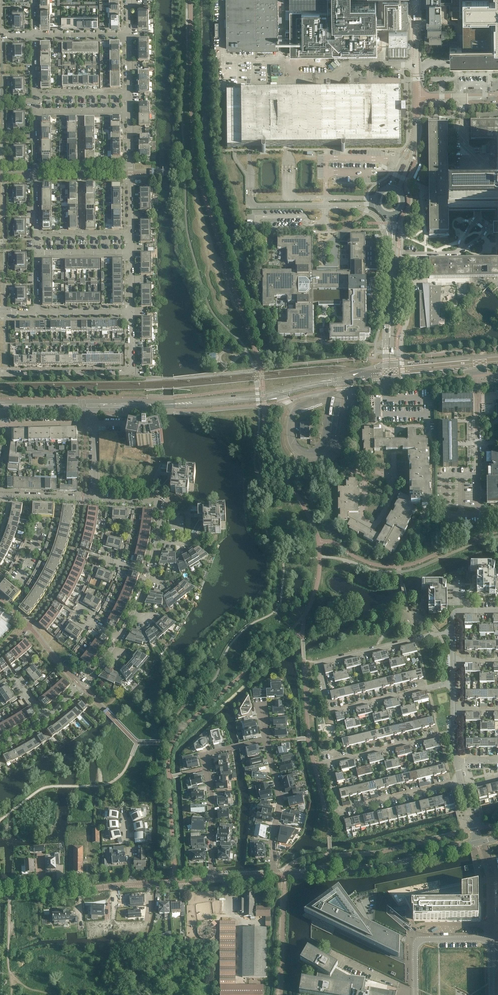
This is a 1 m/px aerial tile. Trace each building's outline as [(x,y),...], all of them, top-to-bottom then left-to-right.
[(227,48),(227,49),(256,49),(278,49),(277,0),(226,0),(227,48)] [(332,10),(333,25),(377,24),(377,23),(377,20),(377,1),(376,1),(350,2),(350,0),(332,0),(332,10)] [(408,14),(408,13),(408,0),(382,0),(382,20),(382,23),(382,27),(407,27),(408,27),(407,25),(408,24),(408,23),(409,22),(409,21),(409,20),(409,19),(409,18),(409,17),(409,16),(409,15),(408,14)] [(426,20),(441,20),(440,0),(426,0),(426,20)] [(449,5),(452,4),(452,14),(463,14),(463,16),(460,16),(459,16),(459,23),(460,23),(463,23),(463,46),(450,46),(450,62),(497,62),(497,0),(449,0),(449,5)] [(285,31),(285,34),(285,37),(289,37),(289,34),(290,34),(290,55),(315,55),(377,54),(377,42),(377,24),(333,25),(332,10),(291,10),(290,10),(286,10),(286,17),(290,17),(290,31),(285,31)] [(442,40),(441,33),(445,33),(445,26),(427,26),(427,30),(426,30),(426,33),(426,35),(425,35),(425,42),(429,42),(429,40),(442,40)] [(407,43),(407,31),(389,31),(390,44),(407,43)] [(246,92),(227,93),(227,128),(227,148),(249,147),(261,147),(262,147),(262,148),(262,149),(262,151),(262,152),(263,152),(263,153),(264,153),(265,152),(266,151),(266,149),(266,147),(292,147),(302,147),(341,147),(341,150),(341,151),(342,151),(342,152),(343,152),(344,152),(345,151),(345,150),(345,147),(401,146),(401,117),(402,117),(406,117),(406,109),(401,109),(401,107),(401,91),(359,91),(359,86),(354,86),(354,91),(350,91),(332,91),(331,91),(330,91),(330,88),(330,87),(329,87),(329,86),(328,86),(327,86),(327,87),(326,88),(326,91),(321,92),(316,92),(261,92),(251,92),(251,88),(250,88),(250,87),(249,87),(248,87),(247,88),(247,92),(246,92)] [(449,211),(448,187),(448,119),(428,120),(429,195),(426,195),(426,199),(426,203),(429,203),(429,236),(449,235),(449,211)] [(449,211),(496,211),(496,222),(493,222),(493,229),(493,235),(496,235),(497,258),(497,119),(471,120),(471,139),(495,139),(496,186),(448,187),(449,211)] [(374,290),(374,286),(374,284),(374,283),(374,280),(374,279),(373,279),(371,279),(370,279),(370,270),(379,270),(379,261),(379,256),(379,254),(379,248),(379,242),(367,242),(363,242),(363,240),(365,240),(365,238),(365,235),(367,235),(351,235),(350,256),(350,272),(313,272),(312,238),(306,238),(306,239),(304,239),(304,238),(277,238),(277,244),(278,244),(278,246),(278,249),(279,249),(281,249),(288,249),(288,251),(287,252),(287,262),(288,262),(295,262),(296,267),(295,267),(295,272),(293,272),(293,271),(263,271),(263,278),(263,277),(263,280),(263,306),(269,306),(271,306),(274,306),(274,305),(274,303),(274,296),(276,296),(277,297),(286,297),(287,296),(288,296),(288,297),(287,298),(288,302),(296,302),(296,307),(296,311),(288,311),(288,312),(288,322),(288,324),(282,324),(280,324),(278,324),(278,327),(278,329),(278,336),(305,336),(305,335),(307,335),(307,336),(313,335),(313,303),(319,303),(319,306),(320,306),(324,306),(324,303),(338,303),(338,306),(343,306),(343,309),(343,313),(343,316),(343,324),(344,324),(344,326),(330,326),(330,332),(330,334),(330,341),(359,340),(360,340),(363,340),(365,340),(366,340),(366,336),(369,336),(369,331),(369,330),(366,330),(366,294),(366,293),(366,294),(367,294),(370,294),(371,294),(373,294),(374,294),(374,293),(374,290)] [(497,258),(428,258),(428,278),(497,277),(497,258)] [(444,309),(444,305),(440,305),(441,295),(444,295),(444,291),(441,291),(441,286),(429,286),(429,285),(429,286),(423,286),(423,285),(423,292),(420,292),(420,328),(427,328),(430,328),(438,328),(439,323),(445,322),(445,319),(439,319),(440,309),(444,309)] [(473,412),(473,406),(473,404),(473,397),(457,397),(457,399),(454,399),(454,398),(449,398),(442,398),(442,413),(455,412),(454,411),(457,411),(457,412),(473,412)] [(309,431),(309,423),(300,423),(300,424),(300,438),(300,439),(309,439),(309,431)] [(457,423),(442,424),(443,442),(444,442),(444,445),(443,445),(443,467),(458,466),(457,445),(456,445),(456,444),(456,442),(457,442),(457,423)] [(408,525),(410,520),(407,518),(410,513),(414,515),(415,512),(416,512),(416,510),(410,507),(411,505),(420,505),(420,504),(422,504),(422,508),(427,508),(427,505),(431,505),(431,497),(431,494),(427,494),(427,488),(431,488),(431,477),(427,478),(427,475),(429,475),(429,469),(425,469),(425,463),(429,463),(429,459),(429,457),(427,457),(427,455),(429,455),(429,453),(429,450),(425,450),(425,447),(428,447),(428,441),(424,441),(424,438),(416,438),(416,434),(413,434),(413,430),(409,430),(408,430),(408,441),(394,441),(383,441),(383,440),(383,430),(381,430),(381,427),(366,428),(366,431),(362,431),(362,441),(366,441),(366,444),(364,444),(364,450),(368,450),(368,453),(373,453),(373,449),(374,449),(374,451),(376,450),(380,450),(380,446),(383,446),(383,449),(386,449),(386,450),(394,450),(397,450),(397,449),(400,449),(400,446),(403,446),(403,450),(415,450),(415,455),(408,455),(408,460),(413,460),(413,463),(409,463),(409,469),(414,469),(414,475),(409,475),(409,486),(415,485),(415,488),(411,488),(411,492),(405,492),(404,494),(406,495),(405,498),(400,495),(397,500),(398,501),(397,503),(396,504),(396,505),(394,508),(399,510),(396,516),(391,513),(389,517),(386,523),(387,523),(386,526),(381,533),(382,533),(380,536),(351,519),(348,524),(351,525),(349,529),(358,534),(360,531),(365,534),(364,537),(373,542),(375,539),(380,542),(378,545),(382,547),(383,548),(382,549),(389,553),(391,550),(394,552),(399,543),(396,541),(399,535),(402,537),(407,528),(404,526),(405,524),(408,525)] [(164,442),(160,428),(149,431),(147,431),(147,428),(144,428),(143,428),(143,429),(138,429),(138,430),(130,428),(127,443),(138,445),(138,447),(153,447),(152,445),(164,442)] [(78,442),(78,436),(77,436),(77,431),(77,430),(61,431),(62,442),(68,442),(69,442),(69,441),(72,441),(72,442),(78,442)] [(20,443),(20,442),(22,442),(23,443),(29,443),(29,432),(28,432),(14,431),(14,432),(14,438),(12,438),(10,454),(17,454),(17,453),(17,449),(17,448),(17,443),(18,443),(20,443)] [(40,443),(40,432),(40,431),(29,432),(29,443),(40,443)] [(51,442),(51,431),(40,431),(40,432),(40,443),(51,442)] [(62,442),(61,431),(51,431),(51,442),(62,442)] [(150,465),(150,448),(125,449),(128,432),(124,432),(115,432),(99,433),(99,465),(150,465)] [(495,453),(491,453),(492,469),(492,478),(487,478),(487,504),(497,504),(497,453),(495,453)] [(194,484),(196,471),(187,470),(187,471),(168,469),(167,479),(168,479),(172,480),(171,492),(176,492),(176,494),(188,495),(188,491),(193,492),(194,484)] [(359,501),(359,491),(355,491),(355,488),(358,488),(358,482),(354,482),(354,479),(349,479),(349,480),(346,481),(346,480),(346,487),(338,487),(338,489),(338,493),(342,493),(342,499),(338,499),(338,510),(342,509),(342,516),(338,516),(338,520),(338,521),(348,521),(348,513),(358,513),(358,504),(355,504),(355,501),(359,501)] [(22,506),(23,504),(13,504),(12,510),(12,512),(21,514),(22,511),(22,509),(22,506)] [(52,515),(52,507),(49,507),(49,506),(39,505),(39,507),(35,506),(35,515),(39,515),(39,516),(48,517),(48,515),(52,515)] [(120,519),(120,509),(119,509),(119,508),(115,508),(115,509),(113,509),(113,513),(111,513),(111,516),(112,516),(112,519),(120,519)] [(127,514),(128,510),(125,510),(125,508),(122,508),(122,509),(120,509),(120,519),(127,520),(127,517),(129,517),(129,514),(127,514)] [(226,522),(226,508),(217,508),(217,509),(217,513),(212,513),(212,510),(210,510),(198,511),(198,521),(199,521),(199,520),(204,520),(204,532),(209,532),(209,534),(221,533),(221,529),(226,529),(226,522)] [(13,540),(14,538),(5,535),(4,537),(5,537),(4,539),(12,543),(13,540)] [(113,548),(116,538),(109,536),(108,539),(106,539),(105,541),(107,542),(106,546),(109,547),(108,548),(111,549),(112,548),(113,548)] [(67,543),(67,541),(58,538),(57,541),(56,543),(66,546),(66,544),(67,545),(68,543),(67,543)] [(123,546),(124,544),(122,543),(123,540),(116,538),(113,548),(115,548),(114,550),(117,550),(118,549),(120,550),(122,546),(123,546)] [(11,545),(12,543),(4,539),(3,541),(2,541),(1,543),(10,547),(11,545)] [(10,547),(1,543),(0,545),(1,546),(0,547),(0,548),(8,552),(9,550),(10,547)] [(65,548),(66,546),(56,543),(55,546),(55,548),(64,551),(64,550),(65,550),(66,548),(65,548)] [(91,549),(92,545),(82,543),(80,548),(90,551),(91,549)] [(207,555),(201,549),(198,546),(199,547),(196,549),(194,546),(193,547),(194,547),(192,548),(191,549),(200,559),(202,558),(203,558),(207,555)] [(8,552),(0,548),(0,553),(6,556),(7,554),(8,552)] [(63,553),(64,551),(55,548),(54,551),(53,553),(62,557),(63,555),(64,555),(64,554),(63,553)] [(168,564),(169,550),(166,550),(166,549),(166,552),(162,552),(163,551),(162,551),(159,564),(160,564),(165,563),(165,564),(165,563),(168,563),(168,564)] [(200,559),(191,549),(189,550),(189,551),(191,553),(188,555),(189,555),(194,564),(196,563),(201,560),(200,559)] [(176,564),(176,552),(175,553),(175,554),(172,553),(172,550),(170,550),(169,550),(168,564),(168,563),(170,564),(176,564)] [(88,558),(89,555),(79,551),(78,557),(87,560),(88,558)] [(61,558),(62,557),(53,553),(51,556),(51,558),(60,562),(61,560),(61,561),(62,559),(61,558)] [(194,564),(189,555),(188,555),(185,556),(184,553),(184,554),(182,555),(181,555),(187,567),(189,566),(189,567),(192,565),(192,566),(192,565),(194,564)] [(187,567),(181,555),(179,556),(178,556),(179,559),(177,561),(176,560),(180,572),(184,569),(185,569),(187,567)] [(143,565),(144,559),(135,556),(134,558),(133,562),(143,565)] [(86,562),(87,560),(78,557),(77,559),(76,562),(85,566),(86,562)] [(59,564),(60,562),(51,558),(50,560),(49,563),(58,567),(58,565),(59,566),(60,564),(59,564)] [(83,571),(85,566),(76,562),(75,564),(74,567),(83,571)] [(57,569),(58,567),(49,563),(48,565),(46,568),(55,572),(56,570),(57,571),(58,569),(57,569)] [(495,596),(495,576),(491,576),(491,573),(493,574),(495,569),(495,568),(494,569),(491,568),(491,566),(468,566),(468,573),(474,573),(474,574),(475,576),(477,575),(477,576),(477,596),(495,596)] [(81,576),(83,571),(74,567),(73,569),(72,572),(81,576)] [(55,574),(55,572),(46,568),(44,573),(53,577),(54,575),(55,576),(55,574)] [(103,580),(106,571),(104,571),(105,569),(102,568),(101,569),(99,569),(97,573),(96,572),(95,575),(97,575),(95,578),(103,580)] [(112,578),(113,574),(110,573),(111,572),(108,570),(107,572),(106,571),(103,580),(110,583),(111,580),(112,581),(113,578),(112,578)] [(138,580),(140,574),(130,571),(129,574),(128,577),(138,580)] [(80,579),(81,576),(72,572),(71,574),(70,576),(79,580),(80,579)] [(52,579),(53,577),(44,573),(42,576),(42,577),(50,582),(51,580),(52,581),(53,579),(52,579)] [(78,582),(79,580),(70,576),(69,579),(68,581),(76,585),(78,582)] [(49,584),(50,582),(42,577),(40,580),(39,582),(47,587),(48,585),(49,586),(50,584),(49,584)] [(136,585),(138,580),(128,577),(128,579),(126,582),(136,585)] [(193,588),(183,580),(184,581),(181,583),(179,581),(177,583),(187,593),(189,591),(193,588)] [(76,587),(76,585),(68,581),(66,583),(65,585),(74,590),(76,587)] [(15,591),(16,590),(9,584),(8,585),(5,582),(0,588),(0,589),(3,591),(2,592),(9,598),(10,597),(13,600),(18,594),(15,591)] [(47,587),(39,582),(36,587),(45,592),(46,590),(46,591),(47,589),(47,587)] [(134,590),(136,585),(126,582),(124,587),(134,590)] [(187,593),(177,583),(177,584),(175,586),(175,585),(175,586),(177,588),(174,590),(175,590),(181,598),(183,597),(188,593),(187,593)] [(447,601),(447,593),(443,594),(443,590),(445,591),(445,592),(446,586),(446,587),(443,586),(443,584),(421,584),(421,590),(425,590),(426,592),(426,594),(428,593),(428,594),(428,614),(447,613),(447,601)] [(71,595),(74,590),(65,585),(63,590),(71,595)] [(45,592),(36,587),(35,589),(33,591),(42,596),(43,595),(44,594),(44,593),(45,592)] [(132,595),(134,590),(124,587),(122,591),(132,595)] [(154,604),(157,590),(155,589),(154,589),(154,592),(150,592),(151,591),(150,591),(146,603),(146,602),(151,603),(152,603),(154,603),(154,604)] [(181,598),(175,590),(174,590),(172,592),(170,589),(168,591),(175,603),(177,601),(177,602),(179,600),(180,600),(181,598)] [(71,595),(63,590),(60,595),(69,600),(71,596),(71,595)] [(164,597),(163,597),(163,594),(160,594),(161,591),(160,590),(160,591),(158,590),(157,590),(154,604),(154,603),(157,604),(157,605),(162,605),(162,604),(167,604),(164,597)] [(42,596),(33,591),(31,594),(30,595),(38,601),(39,600),(40,600),(41,598),(42,596)] [(129,600),(132,595),(122,591),(120,596),(129,600)] [(175,603),(168,591),(167,591),(165,592),(166,595),(164,597),(167,604),(168,608),(172,604),(173,604),(175,603)] [(90,606),(95,598),(88,594),(87,597),(85,596),(84,598),(85,599),(83,603),(85,604),(85,605),(88,607),(88,605),(90,606)] [(38,601),(30,595),(27,600),(35,606),(36,604),(37,605),(38,603),(37,603),(38,601)] [(67,602),(69,600),(60,595),(57,600),(66,605),(67,602)] [(127,605),(129,600),(120,596),(118,601),(127,605)] [(100,604),(101,601),(95,598),(90,606),(91,607),(90,608),(93,610),(94,609),(96,610),(98,606),(100,607),(101,605),(100,604)] [(35,606),(27,600),(24,604),(32,610),(33,609),(34,609),(35,608),(34,607),(35,606)] [(127,606),(127,605),(118,601),(116,606),(125,610),(127,606)] [(64,608),(56,603),(55,602),(52,607),(60,613),(62,610),(64,608)] [(32,610),(24,604),(22,606),(20,608),(28,615),(29,613),(30,614),(31,612),(31,611),(32,610)] [(122,615),(125,610),(116,606),(113,610),(122,615)] [(60,613),(52,607),(51,610),(49,612),(57,618),(60,613)] [(10,621),(12,617),(0,610),(0,637),(1,636),(3,634),(5,632),(7,630),(8,629),(10,626),(11,627),(11,626),(7,624),(10,621)] [(120,620),(122,615),(113,610),(111,615),(120,620)] [(57,618),(49,612),(47,614),(46,616),(54,622),(57,618)] [(120,620),(111,615),(108,619),(117,624),(118,623),(120,620)] [(472,623),(472,615),(465,615),(465,617),(464,617),(464,619),(465,619),(465,623),(472,623)] [(479,623),(479,619),(480,619),(480,617),(479,617),(479,615),(472,615),(472,623),(479,623)] [(54,622),(46,616),(44,618),(43,620),(51,626),(54,622)] [(175,623),(172,621),(164,616),(165,617),(162,619),(160,617),(158,619),(169,629),(169,628),(170,627),(171,627),(175,623)] [(116,627),(117,624),(108,619),(107,621),(105,625),(114,630),(116,627)] [(169,629),(158,619),(158,620),(156,622),(156,621),(156,622),(158,624),(156,626),(156,627),(163,634),(165,633),(169,629)] [(51,626),(43,620),(39,624),(47,631),(49,628),(51,626)] [(71,635),(77,627),(75,626),(76,625),(73,623),(73,624),(71,623),(68,626),(67,625),(65,627),(67,628),(65,631),(71,635)] [(163,634),(156,627),(156,626),(153,628),(152,625),(151,626),(152,626),(149,627),(157,639),(159,637),(159,638),(161,636),(162,636),(163,634)] [(81,634),(83,631),(81,629),(81,628),(79,627),(78,628),(77,627),(71,635),(77,639),(79,637),(81,638),(82,636),(81,634)] [(135,642),(140,629),(137,628),(137,627),(136,630),(133,629),(133,628),(127,640),(132,641),(135,641),(135,642)] [(157,639),(149,627),(149,628),(147,629),(146,629),(148,632),(145,634),(145,633),(149,642),(150,644),(151,644),(150,644),(154,641),(155,641),(155,640),(157,639)] [(149,642),(145,633),(145,634),(142,633),(143,630),(140,629),(135,642),(137,643),(142,644),(142,645),(143,645),(143,643),(147,644),(147,643),(149,642)] [(105,644),(109,639),(100,633),(97,638),(105,644)] [(105,644),(97,638),(94,642),(102,648),(105,644)] [(32,647),(25,640),(21,644),(28,651),(30,648),(32,647)] [(102,648),(94,642),(91,647),(99,652),(102,648)] [(28,651),(21,644),(17,647),(24,655),(28,651)] [(417,652),(416,648),(417,648),(416,645),(416,646),(415,644),(408,646),(410,654),(417,652)] [(410,654),(408,646),(401,647),(401,649),(400,649),(401,652),(402,651),(403,655),(410,654)] [(24,655),(17,647),(15,649),(13,650),(20,658),(24,655)] [(99,652),(91,647),(88,651),(96,657),(99,652)] [(20,658),(13,650),(9,654),(15,661),(20,658)] [(96,657),(88,651),(84,655),(92,661),(96,657)] [(389,659),(388,655),(389,654),(388,652),(388,653),(387,651),(380,652),(382,660),(389,659)] [(144,662),(148,658),(148,657),(136,652),(137,653),(135,655),(133,653),(132,654),(133,654),(131,656),(143,664),(144,662),(145,662),(144,662)] [(382,660),(380,652),(373,654),(373,656),(372,656),(373,658),(374,658),(375,662),(382,660)] [(15,661),(9,654),(4,657),(10,665),(13,663),(15,661)] [(92,661),(84,655),(81,659),(89,665),(92,661)] [(143,664),(131,656),(131,657),(129,659),(132,661),(130,663),(130,664),(138,670),(140,669),(140,668),(143,664)] [(361,666),(360,661),(361,661),(360,659),(359,657),(352,659),(354,667),(361,666)] [(405,665),(403,657),(402,658),(402,657),(401,658),(401,657),(399,657),(399,658),(396,659),(398,667),(405,665)] [(354,667),(352,659),(345,661),(345,663),(344,663),(345,665),(346,665),(347,669),(354,667)] [(398,667),(396,659),(393,660),(393,659),(391,659),(391,660),(390,660),(389,661),(391,669),(398,667)] [(138,670),(130,664),(130,663),(128,665),(125,663),(125,664),(124,665),(123,665),(132,676),(134,674),(135,674),(137,672),(138,670)] [(377,672),(375,664),(374,664),(373,664),(373,663),(371,664),(371,665),(368,666),(370,674),(377,672)] [(334,674),(332,668),(333,668),(332,666),(331,664),(324,666),(326,676),(333,674),(334,674)] [(473,672),(472,664),(465,664),(465,666),(464,666),(464,668),(465,668),(465,672),(473,672)] [(480,672),(480,668),(481,668),(481,666),(480,666),(480,664),(472,664),(473,672),(480,672)] [(30,677),(37,671),(33,665),(31,667),(29,666),(27,667),(28,669),(25,672),(27,674),(26,674),(28,677),(29,676),(30,677)] [(132,676),(123,665),(123,666),(121,667),(123,670),(121,672),(120,671),(120,672),(122,674),(120,675),(121,683),(125,680),(127,682),(130,678),(131,678),(132,676)] [(370,674),(368,666),(365,666),(365,665),(363,666),(363,667),(362,667),(361,667),(363,675),(370,674)] [(107,680),(114,668),(112,667),(112,666),(110,669),(107,668),(108,667),(100,677),(105,679),(107,680)] [(121,683),(120,675),(119,675),(119,674),(116,672),(117,670),(117,669),(117,670),(115,668),(114,668),(107,680),(108,680),(110,681),(109,682),(110,682),(110,681),(114,684),(115,684),(121,687),(122,687),(121,683)] [(349,679),(347,671),(346,671),(345,671),(345,670),(343,671),(343,672),(340,672),(342,681),(349,679)] [(423,678),(421,670),(414,672),(416,680),(423,678)] [(40,679),(42,677),(37,671),(30,677),(31,679),(30,679),(32,682),(33,681),(34,683),(38,681),(39,682),(41,680),(40,679)] [(342,681),(340,672),(337,673),(337,672),(335,673),(335,674),(334,674),(333,674),(335,682),(342,681)] [(416,680),(414,672),(407,673),(409,681),(416,680)] [(409,681),(407,673),(400,675),(402,683),(409,681)] [(402,683),(400,675),(393,677),(395,685),(402,683)] [(395,685),(393,677),(386,678),(388,686),(395,685)] [(388,686),(386,678),(379,680),(381,688),(388,686)] [(70,686),(63,679),(59,682),(66,690),(70,686)] [(381,688),(379,680),(372,682),(374,690),(381,688)] [(66,690),(59,682),(55,686),(62,693),(66,690)] [(374,690),(372,682),(365,683),(367,692),(374,690)] [(281,690),(281,684),(277,684),(277,683),(275,683),(275,684),(271,684),(272,690),(266,690),(266,692),(263,692),(263,695),(267,695),(267,698),(275,698),(274,697),(276,696),(276,698),(283,697),(283,691),(281,691),(281,690)] [(367,692),(365,683),(358,685),(360,693),(367,692)] [(9,690),(10,690),(8,687),(7,688),(6,685),(2,688),(1,686),(0,687),(0,689),(0,690),(0,695),(2,697),(10,692),(9,690)] [(360,693),(358,685),(351,687),(353,695),(360,693)] [(62,693),(55,686),(51,689),(58,697),(62,693)] [(353,695),(351,687),(344,689),(346,697),(353,695)] [(58,697),(51,689),(47,693),(53,700),(58,697)] [(346,697),(344,689),(337,690),(339,698),(346,697)] [(339,698),(337,690),(330,692),(332,700),(339,698)] [(429,699),(428,695),(428,693),(427,693),(427,691),(419,693),(421,701),(429,699)] [(14,698),(13,696),(14,695),(12,692),(11,693),(10,692),(2,697),(6,703),(8,702),(9,703),(12,702),(11,700),(14,698)] [(53,700),(47,693),(43,696),(49,704),(53,700)] [(421,701),(419,693),(412,695),(413,697),(412,697),(412,699),(413,699),(414,703),(421,701)] [(49,704),(43,696),(38,700),(44,708),(49,704)] [(238,719),(247,717),(247,715),(248,715),(248,714),(252,709),(249,696),(237,715),(238,719)] [(401,706),(400,702),(401,702),(400,700),(399,700),(399,698),(391,700),(393,708),(401,706)] [(83,712),(90,706),(85,701),(82,704),(79,700),(75,704),(83,712)] [(393,708),(391,700),(384,702),(385,703),(384,704),(384,706),(385,706),(386,710),(393,708)] [(281,702),(275,702),(275,705),(276,705),(276,707),(272,707),(272,708),(273,714),(284,714),(284,713),(283,706),(282,706),(282,702),(281,702)] [(83,712),(75,704),(71,707),(73,709),(71,712),(72,713),(76,718),(83,713),(83,712)] [(417,713),(415,704),(414,705),(413,705),(413,704),(410,705),(411,705),(408,706),(410,714),(417,713)] [(373,713),(372,709),(373,709),(372,707),(371,707),(371,705),(363,707),(365,715),(373,713)] [(410,714),(408,706),(405,707),(405,706),(402,707),(403,707),(402,708),(401,708),(403,716),(410,714)] [(35,715),(29,707),(24,710),(29,718),(35,715)] [(365,715),(363,707),(356,708),(357,710),(356,710),(356,713),(357,712),(358,716),(365,715)] [(29,718),(24,710),(19,713),(25,721),(29,718)] [(389,719),(387,711),(386,711),(386,712),(385,712),(385,711),(383,711),(383,712),(380,713),(382,721),(389,719)] [(76,718),(72,713),(71,712),(68,714),(66,712),(62,715),(70,724),(76,718)] [(345,720),(344,716),(345,716),(344,713),(343,714),(343,712),(335,714),(337,722),(345,720)] [(25,721),(19,713),(15,716),(20,724),(25,721)] [(382,721),(380,713),(377,714),(377,713),(374,713),(375,714),(374,714),(373,715),(375,723),(382,721)] [(473,721),(473,713),(466,713),(466,715),(465,715),(465,717),(466,717),(466,721),(473,721)] [(480,721),(480,717),(481,717),(481,715),(480,715),(480,713),(473,713),(473,721),(480,721)] [(70,724),(62,715),(58,718),(60,720),(58,723),(59,724),(63,729),(69,724),(70,724)] [(20,724),(15,716),(11,718),(16,727),(20,724)] [(287,716),(278,717),(278,719),(276,719),(276,720),(274,720),(274,725),(276,725),(276,728),(284,727),(285,727),(284,725),(285,725),(285,721),(288,721),(287,716)] [(244,730),(256,727),(255,721),(251,722),(250,717),(246,718),(244,719),(245,723),(244,723),(246,730),(244,730)] [(435,725),(433,717),(426,719),(428,727),(435,725)] [(16,727),(11,718),(6,721),(11,730),(16,727)] [(361,726),(359,718),(358,718),(357,719),(357,718),(355,718),(355,719),(352,720),(354,728),(361,726)] [(428,727),(426,719),(419,721),(421,729),(428,727)] [(354,728),(352,720),(349,721),(349,720),(346,720),(346,721),(347,721),(346,721),(345,722),(345,721),(345,722),(347,730),(354,728)] [(11,730),(6,721),(2,723),(6,732),(11,730)] [(421,729),(419,721),(412,722),(414,730),(421,729)] [(63,729),(59,724),(58,723),(55,725),(53,722),(49,725),(56,735),(56,734),(63,729)] [(407,732),(405,724),(404,722),(397,724),(398,726),(400,734),(407,732)] [(414,730),(412,722),(405,724),(407,732),(414,730)] [(56,735),(49,725),(45,728),(48,732),(45,734),(49,740),(55,735),(56,735)] [(400,734),(398,726),(391,727),(393,736),(400,734)] [(256,727),(244,730),(246,737),(245,737),(246,740),(252,739),(251,736),(258,734),(256,728),(256,727)] [(278,736),(278,738),(286,737),(286,730),(286,727),(285,727),(284,727),(276,728),(276,730),(275,730),(275,736),(278,736)] [(393,736),(391,727),(384,729),(386,737),(393,736)] [(386,737),(384,729),(377,731),(379,739),(386,737)] [(224,741),(223,741),(222,736),(220,737),(220,735),(219,732),(219,731),(212,733),(213,735),(209,736),(209,737),(210,740),(210,741),(211,745),(213,744),(214,745),(219,744),(218,743),(224,741)] [(379,739),(377,731),(370,733),(372,741),(379,739)] [(49,740),(45,734),(42,736),(39,732),(35,735),(41,745),(42,744),(49,740)] [(372,741),(370,733),(363,734),(365,742),(372,741)] [(365,742),(363,734),(356,736),(358,744),(365,742)] [(41,745),(35,735),(31,738),(32,740),(29,742),(30,744),(34,749),(41,745)] [(358,744),(356,736),(349,738),(351,746),(358,744)] [(208,743),(210,741),(210,740),(209,737),(201,739),(194,745),(195,751),(203,749),(209,745),(208,743)] [(351,746),(349,738),(342,739),(344,748),(351,746)] [(440,747),(439,743),(440,743),(440,740),(439,741),(438,739),(431,740),(433,749),(440,747)] [(433,749),(431,740),(424,742),(424,744),(423,744),(424,746),(425,746),(426,750),(433,749)] [(34,749),(30,744),(29,742),(26,744),(25,741),(20,744),(26,754),(27,754),(34,749)] [(281,748),(275,750),(277,756),(288,753),(287,750),(290,749),(290,743),(281,743),(281,748)] [(26,754),(20,744),(16,746),(18,749),(14,750),(15,752),(19,758),(26,754)] [(412,754),(411,750),(412,749),(412,747),(411,747),(410,746),(403,747),(405,755),(412,754)] [(258,747),(245,750),(247,756),(248,756),(248,758),(258,755),(258,754),(259,753),(258,747)] [(405,755),(403,747),(396,749),(396,751),(395,751),(396,753),(397,753),(398,757),(405,755)] [(19,758),(15,752),(14,750),(11,752),(10,749),(5,752),(11,762),(19,758)] [(5,752),(1,754),(3,758),(0,760),(3,766),(10,762),(11,762),(5,752)] [(384,760),(383,756),(384,756),(384,754),(383,754),(382,752),(375,754),(377,762),(384,760)] [(429,760),(427,752),(426,752),(425,752),(424,752),(422,752),(422,753),(419,754),(421,762),(429,760)] [(215,758),(215,765),(227,764),(226,764),(226,759),(228,759),(228,753),(220,755),(221,758),(215,758)] [(421,762),(419,754),(416,754),(416,753),(414,754),(414,755),(413,755),(412,755),(414,763),(421,762)] [(377,762),(375,754),(368,756),(368,758),(367,758),(368,760),(369,760),(370,764),(377,762)] [(193,758),(192,756),(192,755),(182,758),(183,758),(184,761),(186,760),(188,768),(192,767),(192,768),(196,767),(195,766),(198,766),(196,759),(193,760),(193,758)] [(262,758),(261,758),(260,756),(249,758),(251,766),(248,767),(249,770),(257,768),(257,765),(263,764),(262,758)] [(295,763),(294,756),(282,759),(283,763),(279,764),(280,772),(293,769),(291,764),(295,763)] [(401,767),(399,759),(398,759),(397,759),(396,759),(396,758),(394,759),(394,760),(391,760),(393,769),(401,767)] [(356,767),(355,763),(356,763),(356,761),(355,761),(354,759),(347,761),(349,769),(356,767)] [(393,769),(391,760),(388,761),(388,760),(386,761),(386,762),(385,762),(384,762),(386,770),(393,769)] [(349,769),(347,761),(340,763),(340,765),(339,765),(340,767),(341,767),(342,771),(349,769)] [(227,764),(215,765),(216,765),(216,772),(220,772),(220,773),(223,773),(223,776),(230,775),(230,771),(228,772),(227,764)] [(373,774),(371,766),(370,766),(369,766),(368,765),(366,766),(366,767),(363,767),(365,775),(373,774)] [(446,773),(445,765),(437,766),(439,774),(442,774),(442,775),(445,774),(444,773),(446,773)] [(439,774),(437,766),(430,768),(432,776),(434,776),(434,777),(437,776),(436,775),(439,774)] [(365,775),(363,767),(360,768),(360,767),(358,768),(358,769),(357,769),(356,769),(358,777),(359,777),(359,779),(366,778),(365,775)] [(432,776),(430,768),(423,770),(425,778),(432,776)] [(425,778),(423,770),(416,771),(418,780),(425,778)] [(282,778),(284,785),(294,783),(293,777),(297,776),(296,771),(288,773),(289,777),(287,777),(282,778)] [(418,780),(416,771),(409,773),(411,781),(414,781),(417,781),(417,780),(418,780)] [(345,780),(343,772),(341,773),(340,772),(338,773),(335,774),(337,782),(345,780)] [(411,781),(409,773),(402,775),(404,783),(406,783),(409,783),(408,782),(411,781)] [(190,779),(192,789),(196,788),(198,787),(197,785),(202,784),(203,784),(201,777),(198,778),(197,775),(197,774),(190,776),(191,776),(191,779),(190,779)] [(404,783),(402,775),(395,777),(397,785),(404,783)] [(219,777),(219,782),(216,782),(217,789),(227,789),(227,781),(226,781),(225,777),(219,777)] [(397,785),(395,777),(388,778),(390,786),(397,785)] [(390,786),(388,778),(381,780),(383,788),(386,787),(386,788),(389,788),(389,787),(390,786)] [(383,788),(381,780),(374,782),(376,790),(378,789),(378,790),(381,790),(380,789),(383,788)] [(376,790),(374,782),(367,783),(369,792),(376,790)] [(267,783),(259,785),(260,786),(258,787),(259,792),(260,792),(262,799),(271,797),(269,787),(268,787),(267,783)] [(296,789),(294,783),(284,785),(285,793),(291,791),(291,790),(292,790),(293,794),(294,794),(300,793),(299,788),(296,789)] [(369,792),(367,783),(360,785),(362,793),(369,792)] [(362,793),(360,785),(353,787),(355,795),(358,794),(359,795),(361,795),(361,794),(362,793)] [(355,795),(353,787),(346,789),(348,797),(350,796),(350,797),(353,797),(352,796),(355,795)] [(196,792),(196,788),(192,789),(188,790),(188,794),(192,794),(192,800),(194,800),(194,801),(199,801),(199,799),(204,799),(204,792),(199,792),(196,792)] [(348,797),(346,789),(339,790),(341,798),(348,797)] [(302,796),(306,795),(305,791),(300,793),(294,794),(295,797),(288,799),(290,807),(304,804),(302,796)] [(225,797),(217,797),(217,805),(219,805),(219,807),(224,807),(224,805),(228,805),(228,798),(231,798),(230,792),(225,793),(225,797)] [(259,812),(270,814),(272,807),(268,806),(269,801),(261,802),(258,812),(259,812)] [(205,814),(204,807),(205,806),(200,805),(191,805),(191,808),(191,813),(199,813),(205,814)] [(220,812),(218,812),(218,819),(224,818),(224,819),(229,819),(228,807),(222,808),(222,810),(220,810),(220,812)] [(119,828),(118,822),(114,823),(114,819),(118,819),(118,814),(119,813),(115,813),(115,809),(109,809),(109,812),(108,812),(105,812),(105,818),(108,818),(108,823),(107,823),(108,823),(108,829),(109,829),(110,833),(110,834),(109,834),(111,840),(121,837),(119,831),(116,832),(115,829),(119,828)] [(145,829),(145,823),(144,823),(143,819),(144,818),(143,818),(141,813),(142,813),(141,813),(139,809),(134,811),(134,812),(135,814),(135,815),(131,816),(133,822),(137,821),(138,824),(134,825),(135,831),(139,830),(139,834),(135,834),(135,840),(146,840),(146,834),(145,834),(145,830),(145,829),(146,829),(145,829)] [(287,824),(288,822),(294,823),(295,817),(299,818),(300,813),(291,811),(290,815),(283,813),(281,820),(284,821),(284,823),(287,824)] [(256,822),(262,824),(263,820),(270,822),(271,814),(270,814),(259,812),(258,818),(257,818),(256,822)] [(193,816),(192,826),(195,826),(195,830),(204,831),(204,823),(204,820),(202,819),(202,817),(193,816)] [(217,834),(217,835),(229,836),(230,833),(230,832),(230,830),(232,830),(233,825),(227,824),(227,828),(226,828),(223,828),(219,828),(218,828),(218,831),(218,832),(218,833),(218,835),(217,835),(217,834)] [(258,826),(256,837),(265,839),(267,828),(258,826)] [(282,830),(279,842),(286,844),(289,839),(293,834),(292,834),(295,830),(285,828),(285,831),(282,830)] [(204,843),(204,837),(200,837),(200,833),(191,834),(192,846),(204,845),(204,843)] [(229,836),(217,835),(217,838),(216,838),(216,839),(217,839),(216,842),(217,842),(221,842),(220,846),(222,846),(229,847),(231,847),(231,842),(228,842),(228,840),(229,838),(228,838),(228,836),(229,836)] [(257,845),(256,841),(250,840),(251,846),(255,845),(256,858),(266,857),(265,844),(257,845)] [(83,873),(83,859),(83,846),(74,846),(74,873),(83,873)] [(229,850),(229,847),(222,846),(222,847),(222,852),(221,852),(218,852),(218,857),(219,857),(219,860),(229,860),(230,850),(229,850)] [(125,863),(125,854),(124,851),(124,850),(123,850),(123,847),(112,848),(112,850),(110,850),(110,855),(112,855),(112,864),(125,863)] [(145,858),(145,849),(138,849),(138,858),(134,858),(134,867),(146,867),(146,858),(145,858)] [(205,857),(205,852),(196,853),(196,850),(189,850),(189,857),(192,857),(192,861),(199,861),(199,862),(203,861),(203,860),(204,860),(204,857),(205,857)] [(59,863),(59,854),(55,855),(55,858),(46,859),(47,870),(48,871),(51,871),(51,870),(56,869),(56,863),(59,863)] [(34,872),(33,865),(33,861),(24,861),(25,873),(34,872)] [(478,919),(478,882),(470,884),(470,885),(465,885),(464,885),(461,886),(462,887),(404,898),(411,911),(413,911),(413,912),(413,920),(458,919),(459,919),(478,919)] [(400,940),(364,923),(338,888),(304,913),(399,959),(400,940)] [(254,916),(254,892),(244,892),(244,899),(239,899),(239,911),(244,911),(244,916),(254,916)] [(181,913),(181,904),(181,902),(171,902),(172,913),(181,913)] [(89,907),(89,911),(92,911),(92,916),(104,916),(105,906),(92,906),(92,907),(89,907)] [(270,927),(271,907),(256,907),(256,916),(265,916),(265,927),(270,927)] [(141,910),(128,911),(129,918),(141,918),(141,910)] [(70,917),(70,911),(66,912),(66,911),(61,911),(62,914),(53,914),(52,915),(52,917),(53,918),(54,922),(54,924),(58,923),(58,921),(74,920),(74,923),(77,923),(77,917),(70,917)] [(235,985),(235,921),(220,921),(220,985),(235,985)] [(212,924),(211,923),(210,923),(209,922),(208,922),(207,922),(206,922),(205,922),(204,922),(203,922),(202,923),(201,924),(200,925),(199,926),(198,927),(198,928),(198,929),(198,930),(197,931),(198,932),(198,933),(198,934),(198,935),(199,936),(200,937),(201,938),(202,939),(203,939),(204,940),(205,940),(206,940),(207,940),(208,940),(209,940),(210,940),(210,939),(211,939),(212,938),(213,937),(214,937),(214,936),(215,935),(215,934),(215,933),(216,933),(216,932),(216,931),(216,930),(216,929),(215,929),(215,928),(215,927),(214,926),(214,925),(213,924),(212,924)] [(266,977),(266,934),(266,928),(243,928),(242,977),(266,977)] [(366,980),(351,978),(350,976),(350,975),(349,975),(348,974),(347,974),(346,975),(345,975),(345,976),(344,976),(343,977),(335,970),(338,965),(308,948),(300,961),(321,973),(320,982),(302,980),(299,994),(305,994),(366,994),(360,993),(361,989),(364,989),(366,980)] [(263,986),(221,986),(221,994),(263,994),(263,986)]
